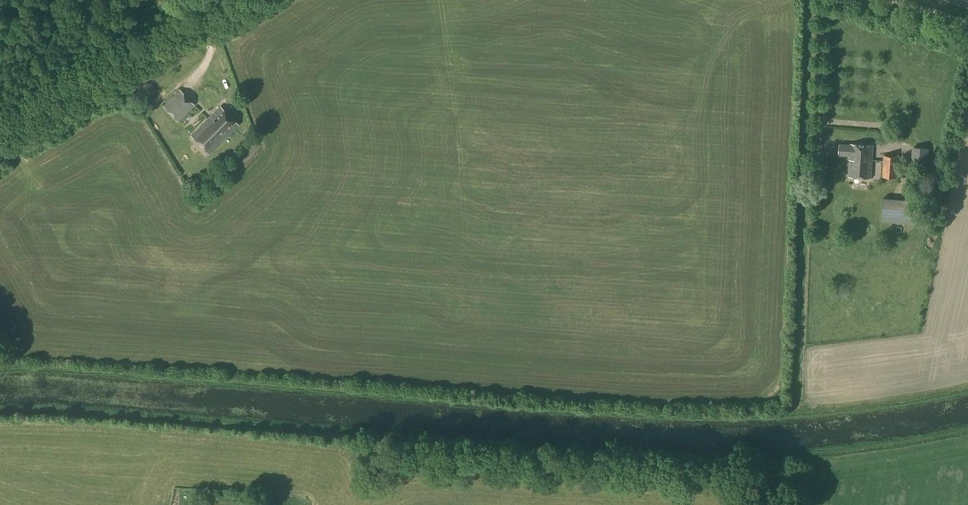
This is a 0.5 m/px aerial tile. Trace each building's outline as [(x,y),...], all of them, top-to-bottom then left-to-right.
[(178,121),(194,105),(179,90),(163,106),(178,121)] [(209,155),(239,125),(220,106),(190,135),(209,155)] [(871,178),(873,145),(851,144),(851,145),(840,145),(839,154),(850,155),(849,176),(871,178)] [(927,168),(928,148),(912,147),(911,167),(927,168)] [(896,178),(898,156),(884,155),(882,177),(896,178)] [(915,224),(917,200),(883,197),(881,221),(915,224)]
